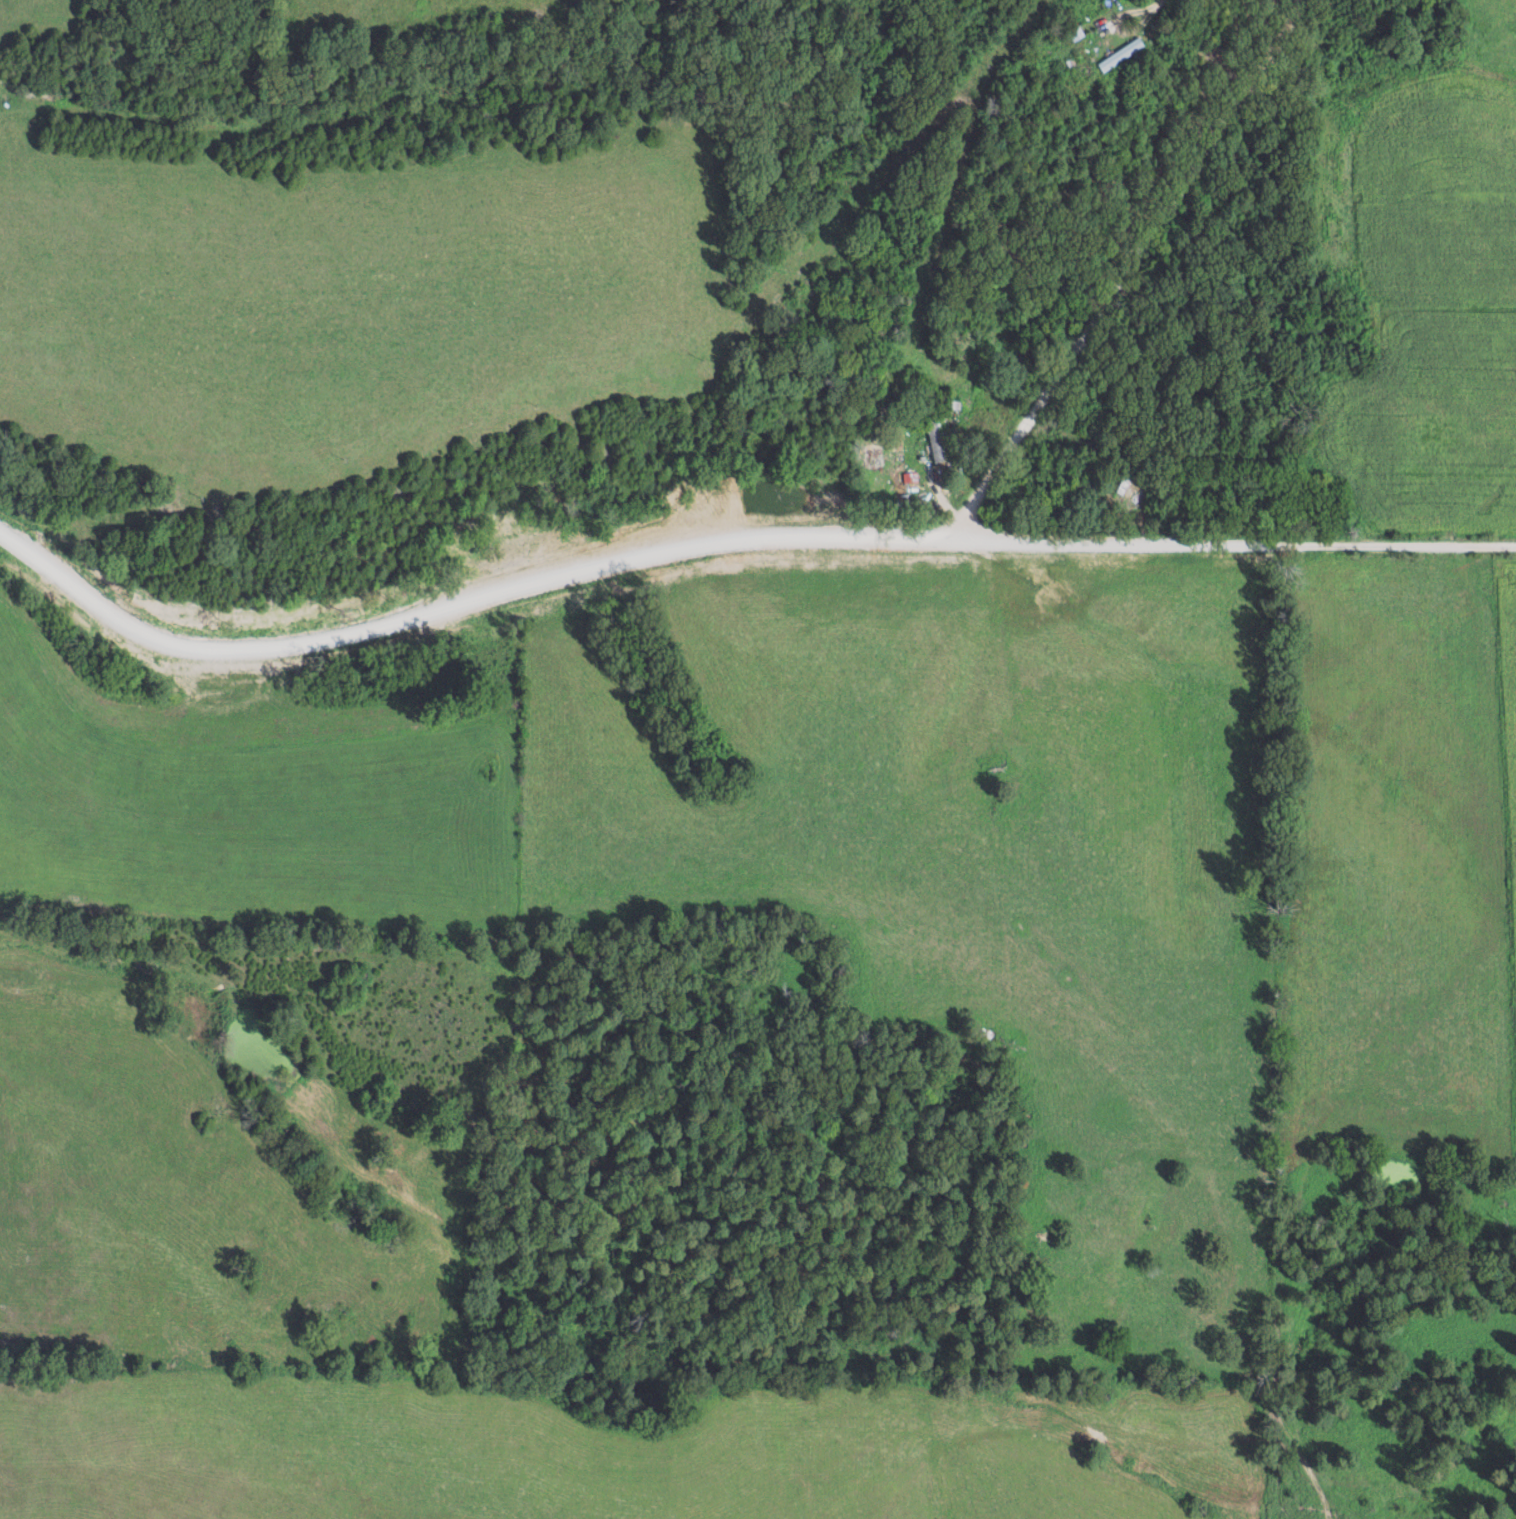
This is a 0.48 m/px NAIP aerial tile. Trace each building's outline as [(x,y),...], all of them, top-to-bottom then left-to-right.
[(1096,64),(1102,72),(1143,46),(1138,37),(1096,64)]
